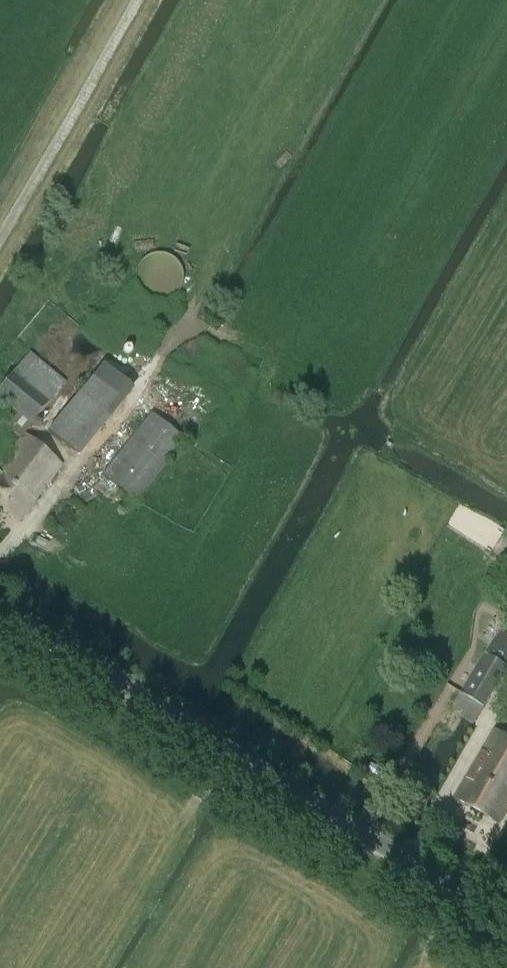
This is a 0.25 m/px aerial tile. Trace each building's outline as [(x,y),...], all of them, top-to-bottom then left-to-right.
[(149,256),(149,255),(147,256),(145,259),(142,261),(140,265),(139,267),(138,270),(137,274),(137,278),(137,281),(139,287),(141,291),(144,295),(146,297),(151,299),(154,300),(159,301),(168,300),(172,298),(176,296),(180,292),(183,286),(184,282),(185,278),(184,273),(182,267),(180,263),(176,259),(173,256),(168,254),(164,253),(159,253),(154,254),(149,256)] [(29,424),(64,381),(29,353),(0,389),(0,400),(29,424)] [(103,368),(48,434),(74,455),(128,389),(103,368)] [(24,432),(30,424),(29,424),(12,410),(2,425),(20,437),(24,432)] [(136,500),(181,445),(149,420),(104,475),(136,500)] [(60,464),(24,432),(0,468),(0,511),(17,523),(60,464)] [(506,670),(506,627),(502,624),(454,707),(465,714),(463,719),(475,726),(506,670)] [(418,742),(441,750),(450,723),(426,716),(418,742)] [(496,729),(455,799),(500,824),(506,811),(506,736),(496,729)]
